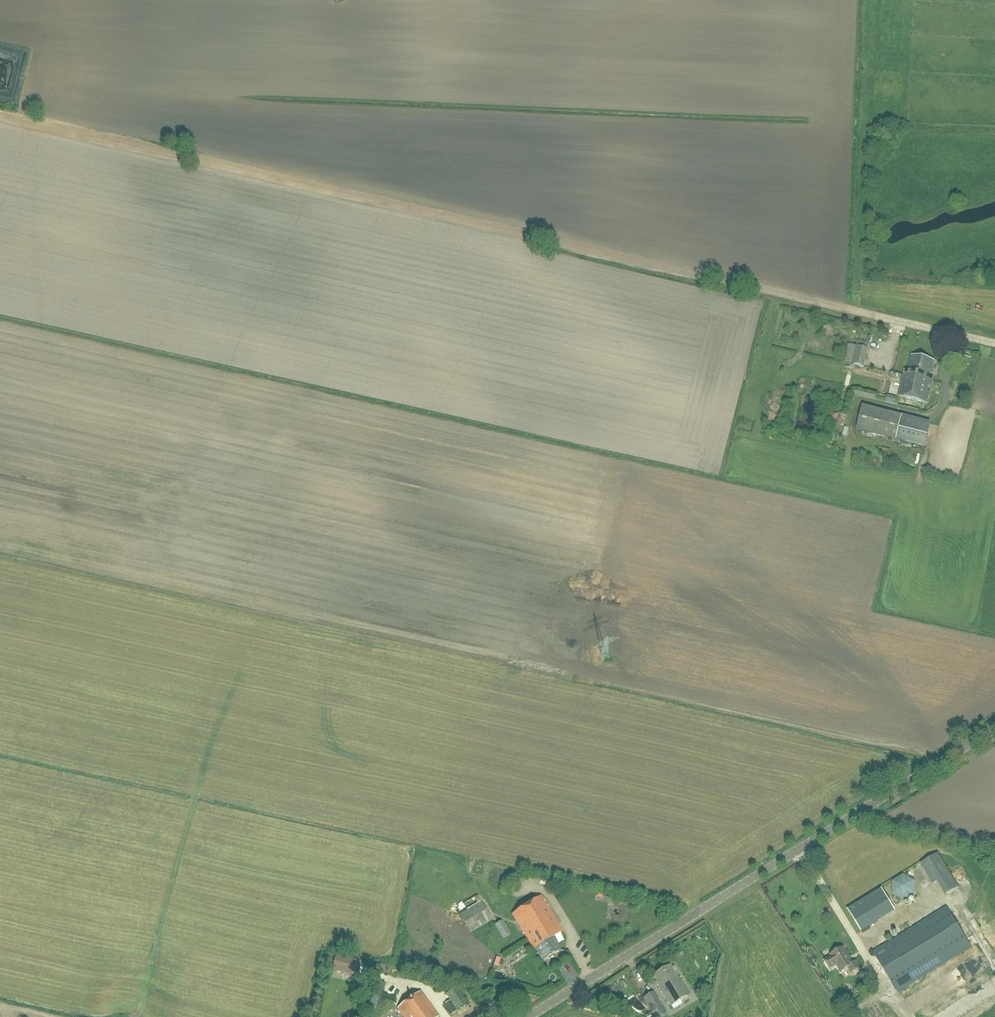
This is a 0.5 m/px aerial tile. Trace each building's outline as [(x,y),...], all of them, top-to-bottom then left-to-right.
[(851,365),(864,368),(868,350),(855,347),(851,365)] [(904,375),(899,397),(927,404),(932,381),(933,377),(931,376),(935,361),(912,356),(907,376),(904,375)] [(924,447),(931,424),(902,416),(863,406),(857,430),(924,447)] [(958,887),(939,850),(922,859),(926,868),(932,865),(946,893),(958,887)] [(905,901),(915,895),(915,881),(904,875),(892,883),(893,896),(905,901)] [(848,909),(862,932),(895,912),(881,889),(848,909)] [(535,949),(543,961),(560,951),(552,939),(562,932),(541,897),(513,915),(534,949),(535,949)] [(471,933),(492,920),(481,902),(460,915),(471,933)] [(891,980),(964,936),(947,909),(874,953),(891,980)] [(503,939),(510,934),(502,921),(495,925),(503,939)] [(473,938),(475,941),(476,941),(477,944),(484,940),(481,934),(473,938)] [(837,966),(841,973),(849,968),(852,973),(859,968),(856,962),(854,964),(844,948),(830,956),(831,957),(825,961),(830,970),(837,966)] [(353,976),(356,961),(336,956),(332,971),(353,976)] [(690,995),(678,977),(677,978),(670,966),(654,976),(659,983),(657,985),(659,989),(670,1007),(690,995)] [(457,1012),(469,1003),(466,998),(464,999),(456,988),(446,994),(457,1012)] [(421,992),(398,1009),(404,1016),(439,1016),(421,992)] [(652,1013),(662,1006),(654,992),(643,998),(652,1013)] [(377,1005),(380,996),(374,995),(371,1003),(377,1005)]
